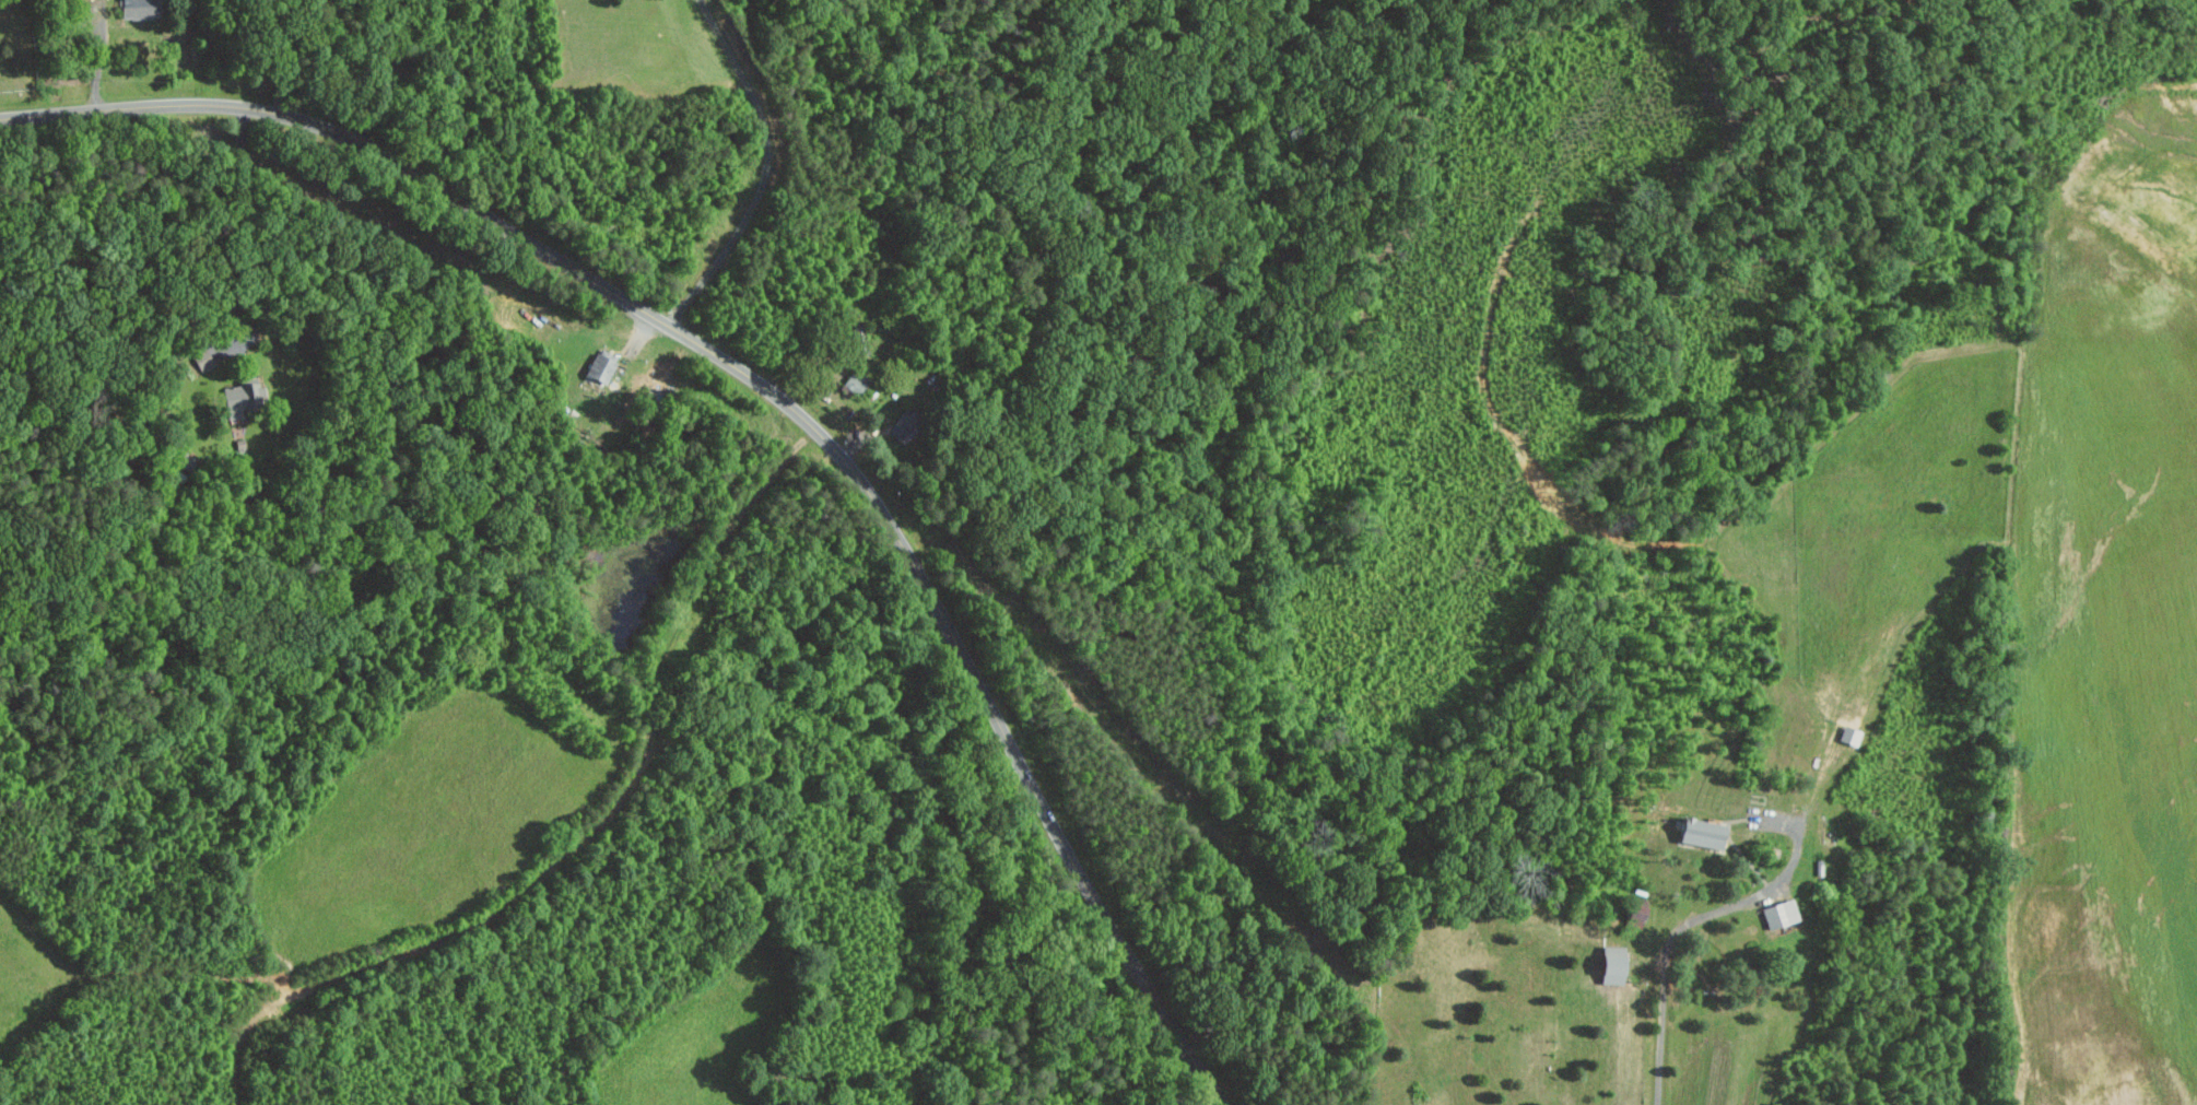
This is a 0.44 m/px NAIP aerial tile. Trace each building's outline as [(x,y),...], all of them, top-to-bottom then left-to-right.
[(157,17),(156,0),(121,0),(121,18),(157,17)] [(216,365),(204,345),(191,354),(203,373),(216,365)] [(604,385),(615,356),(594,348),(583,378),(604,385)] [(226,419),(242,416),(240,408),(261,404),(256,381),(220,388),(226,419)] [(889,438),(910,445),(920,419),(899,410),(889,438)] [(1672,839),(1718,849),(1724,824),(1678,814),(1672,839)] [(1765,927),(1789,923),(1785,901),(1761,906),(1765,927)] [(1622,917),(1640,921),(1644,906),(1625,902),(1622,917)] [(1622,946),(1598,945),(1596,983),(1620,984),(1622,946)]
